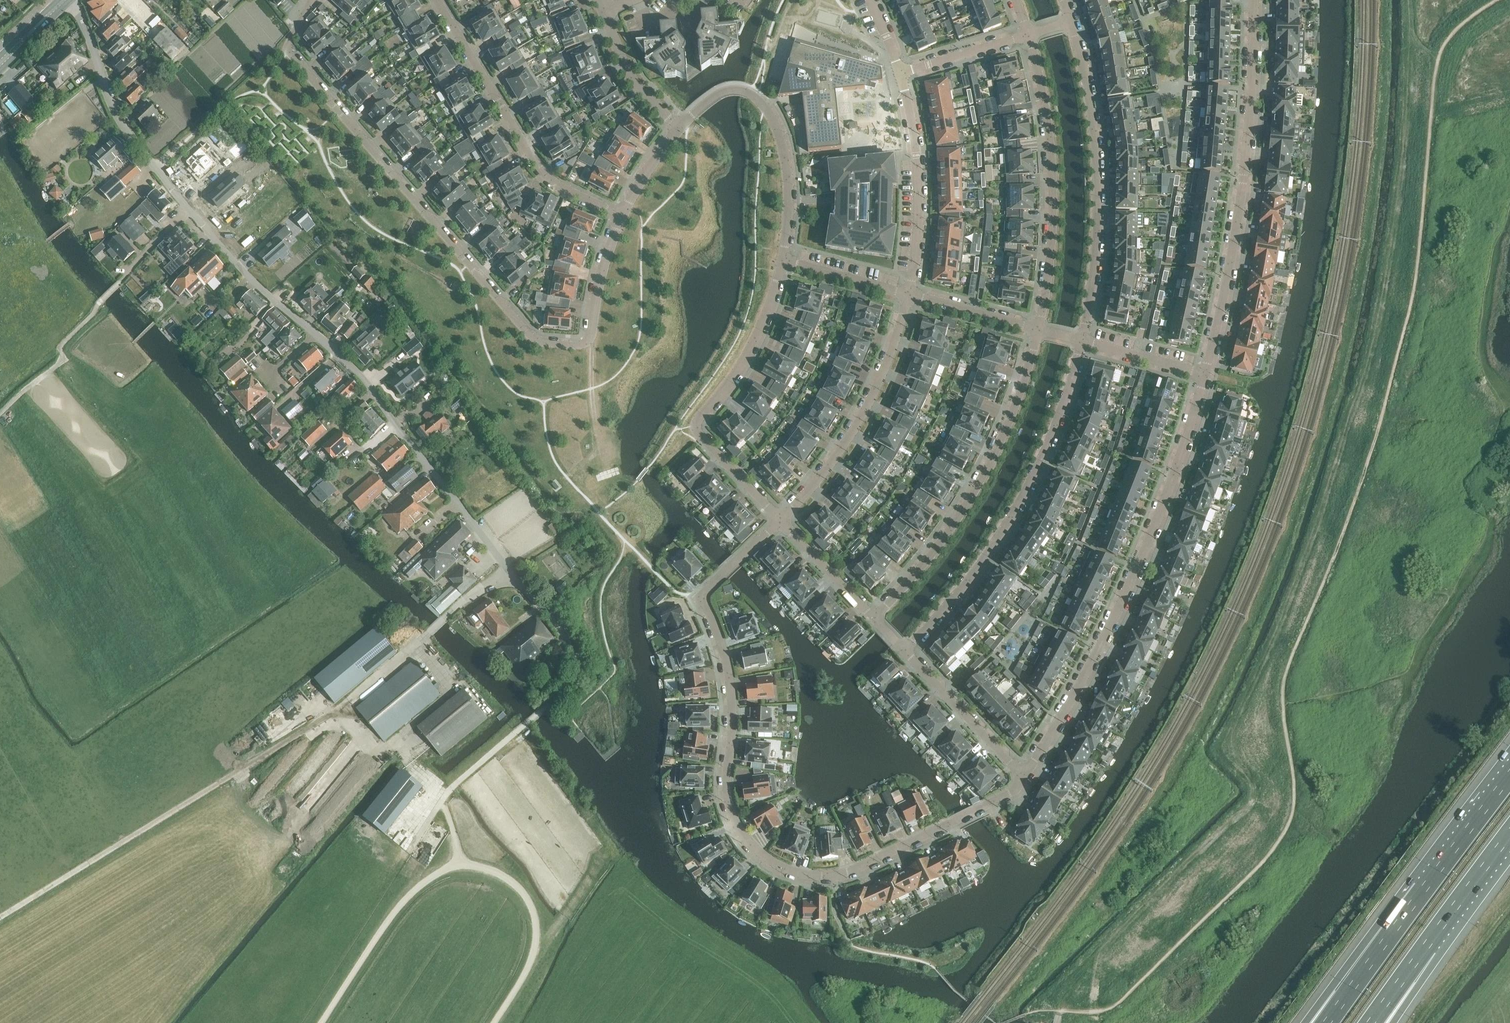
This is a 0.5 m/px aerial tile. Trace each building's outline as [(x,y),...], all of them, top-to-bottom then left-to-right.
[(98,0),(94,0),(89,5),(95,12),(92,14),(96,18),(93,21),(100,28),(113,15),(111,13),(98,0)] [(111,13),(119,5),(114,0),(98,0),(111,13)] [(332,0),(344,11),(340,16),(350,25),(354,20),(349,15),(357,7),(356,7),(355,7),(348,0),(332,0)] [(392,12),(412,0),(385,0),(392,12)] [(420,9),(419,7),(420,6),(417,0),(412,0),(392,12),(401,27),(413,20),(409,15),(420,9)] [(548,7),(550,13),(563,8),(561,2),(567,0),(545,0),(548,7)] [(920,8),(917,0),(915,0),(899,7),(898,7),(903,17),(903,16),(920,8)] [(976,14),(994,7),(991,0),(985,0),(972,5),(976,14)] [(1089,15),(1109,8),(1106,0),(1098,0),(1085,4),(1085,5),(1086,5),(1089,14),(1088,14),(1089,15)] [(1298,0),(1277,0),(1277,8),(1278,8),(1278,13),(1297,13),(1297,8),(1298,8),(1298,0)] [(1205,12),(1231,12),(1231,7),(1230,7),(1230,2),(1210,1),(1210,11),(1205,11),(1205,12)] [(235,10),(234,8),(229,3),(218,13),(222,17),(223,18),(225,20),(231,14),(235,10)] [(317,8),(321,13),(326,8),(322,3),(317,8)] [(477,33),(500,19),(491,4),(480,11),(483,16),(471,23),(477,33)] [(123,9),(119,5),(115,10),(118,13),(123,9)] [(976,14),(979,23),(998,16),(997,15),(994,7),(976,14)] [(903,16),(907,25),(924,17),(920,8),(903,16)] [(1109,8),(1089,15),(1093,27),(1113,20),(1109,8)] [(724,64),(728,53),(732,45),(739,48),(740,47),(739,46),(739,44),(737,26),(745,25),(744,24),(719,26),(718,10),(708,11),(708,20),(704,20),(702,24),(696,37),(701,44),(698,45),(701,71),(702,71),(719,58),(723,65),(724,64)] [(193,11),(189,15),(195,21),(199,17),(193,11)] [(564,12),(552,17),(558,33),(584,22),(583,22),(580,14),(579,15),(578,13),(567,17),(564,12)] [(1231,12),(1205,12),(1204,22),(1230,23),(1230,18),(1231,18),(1231,12)] [(1277,18),(1277,31),(1298,31),(1298,19),(1297,19),(1297,13),(1278,13),(1278,18),(1277,18)] [(117,26),(113,21),(100,33),(108,42),(115,35),(123,28),(123,27),(132,19),(128,15),(119,23),(120,24),(117,26)] [(308,44),(310,45),(310,46),(327,32),(330,30),(323,22),(325,20),(321,15),(311,23),(315,28),(303,38),(304,38),(302,39),(307,45),(308,44)] [(998,16),(979,23),(983,32),(1001,25),(998,16)] [(546,17),(531,23),(533,29),(548,23),(546,17)] [(911,33),(928,26),(924,17),(907,25),(911,33)] [(410,42),(434,27),(433,27),(429,20),(427,21),(426,19),(416,25),(413,20),(401,27),(410,42)] [(500,19),(477,33),(477,34),(481,41),(483,40),(484,42),(495,35),(498,40),(509,34),(500,19)] [(1097,38),(1117,32),(1113,20),(1093,27),(1093,28),(1094,27),(1097,37),(1097,38)] [(584,22),(558,33),(565,49),(577,44),(575,38),(586,34),(585,31),(587,31),(584,23),(584,22)] [(1230,23),(1204,22),(1209,22),(1209,32),(1230,33),(1230,23)] [(661,40),(641,42),(636,42),(636,43),(644,43),(646,63),(645,64),(646,65),(652,60),(664,77),(664,78),(665,78),(668,71),(687,80),(687,81),(688,81),(685,54),(683,53),(686,46),(678,35),(675,31),(671,31),(670,23),(660,24),(661,40)] [(915,42),(932,34),(928,26),(911,33),(915,42)] [(434,27),(410,42),(419,56),(430,49),(427,44),(439,37),(434,27)] [(123,49),(130,43),(132,41),(128,37),(123,42),(119,38),(127,32),(123,28),(115,35),(118,39),(106,50),(114,58),(123,50),(123,49)] [(172,60),(186,47),(168,28),(154,41),(172,60)] [(188,37),(179,28),(175,32),(183,41),(188,37)] [(381,29),(373,34),(377,40),(385,35),(381,29)] [(1297,43),(1298,31),(1277,31),(1276,43),(1278,43),(1277,48),(1296,48),(1296,43),(1297,43)] [(309,46),(309,47),(316,55),(329,44),(333,49),(343,40),(338,35),(333,40),(327,32),(310,46),(310,45),(309,46)] [(1120,45),(1120,44),(1117,33),(1117,32),(1097,38),(1100,50),(1120,45)] [(1229,37),(1230,33),(1209,32),(1209,42),(1229,43),(1229,42),(1231,42),(1231,37),(1229,37)] [(494,62),(514,51),(514,50),(508,42),(513,39),(509,34),(498,40),(501,46),(490,52),(492,54),(490,55),(494,62)] [(915,42),(914,42),(918,52),(936,44),(932,34),(915,42)] [(372,46),(377,42),(373,37),(368,41),(372,46)] [(49,81),(63,69),(63,62),(78,48),(71,39),(60,48),(60,49),(56,52),(38,68),(48,80),(49,81)] [(330,69),(332,71),(351,55),(345,47),(347,45),(343,40),(333,49),(336,54),(325,63),(325,64),(324,65),(329,70),(330,69)] [(871,84),(869,84),(882,83),(881,70),(858,64),(860,58),(795,40),(789,61),(790,61),(789,66),(788,66),(779,98),(802,95),(808,152),(841,148),(835,92),(865,89),(869,90),(871,84)] [(1204,53),(1229,53),(1229,43),(1209,42),(1208,52),(1204,52),(1204,53)] [(1101,50),(1103,62),(1126,58),(1124,44),(1120,44),(1120,45),(1100,50),(1101,50)] [(129,58),(124,53),(112,65),(121,75),(122,73),(133,62),(144,51),(140,47),(129,58)] [(593,51),(592,48),(581,53),(579,47),(566,52),(573,69),(577,67),(598,58),(598,57),(595,50),(593,51)] [(83,59),(86,57),(78,48),(63,62),(63,69),(49,81),(57,90),(88,64),(83,59)] [(430,49),(419,56),(428,71),(432,69),(452,57),(451,56),(447,49),(445,50),(444,48),(433,55),(430,49)] [(512,65),(515,70),(527,63),(518,48),(514,50),(514,51),(494,62),(500,72),(512,65)] [(1297,66),(1297,54),(1296,54),(1296,48),(1277,48),(1277,53),(1276,53),(1276,65),(1297,66)] [(563,65),(568,64),(566,53),(551,55),(552,62),(563,61),(563,65)] [(1204,53),(1203,63),(1229,63),(1229,53),(1204,53)] [(354,75),(364,66),(360,61),(358,63),(351,55),(332,71),(334,74),(332,75),(337,80),(339,79),(339,80),(350,70),(354,75)] [(127,90),(134,83),(152,66),(158,60),(154,57),(150,60),(140,69),(133,62),(122,73),(124,75),(118,81),(127,90)] [(452,57),(432,69),(437,78),(433,80),(437,86),(448,79),(445,74),(455,67),(454,65),(456,64),(451,58),(452,57)] [(598,58),(577,67),(581,76),(577,78),(579,84),(591,79),(589,74),(601,69),(600,67),(601,66),(598,59),(599,59),(598,58)] [(1126,58),(1103,62),(1105,74),(1124,70),(1124,71),(1128,70),(1126,58)] [(992,80),(1006,77),(1015,75),(1014,72),(1016,71),(1014,60),(1005,62),(1005,59),(998,61),(999,63),(989,65),(992,80)] [(527,63),(515,70),(519,75),(508,81),(509,83),(508,84),(512,91),(512,92),(536,78),(527,63)] [(1229,68),(1229,63),(1203,63),(1208,63),(1208,73),(1230,74),(1230,68),(1229,68)] [(1297,79),(1297,66),(1276,65),(1275,78),(1276,78),(1276,83),(1295,84),(1296,79),(1297,79)] [(145,94),(149,90),(145,85),(146,85),(143,82),(156,70),(152,66),(134,83),(136,86),(124,97),(133,106),(145,94)] [(364,66),(354,75),(358,79),(346,90),(353,98),(354,97),(372,82),(371,81),(365,74),(369,71),(364,66)] [(1126,82),(1124,71),(1124,70),(1105,74),(1106,84),(1105,85),(1106,86),(1126,82)] [(970,74),(973,86),(979,85),(976,73),(970,74)] [(1230,79),(1230,74),(1208,73),(1208,74),(1203,74),(1203,77),(1205,77),(1205,84),(1228,84),(1228,79),(1230,79)] [(967,75),(961,76),(964,88),(970,87),(967,75)] [(437,86),(446,100),(469,86),(463,77),(451,84),(448,79),(437,86)] [(568,86),(565,77),(558,79),(567,94),(572,91),(570,86),(568,86)] [(994,86),(996,97),(1022,92),(1021,86),(1020,87),(1019,81),(1007,84),(1006,77),(992,80),(994,86)] [(536,78),(512,92),(512,93),(513,92),(517,99),(518,99),(520,101),(530,94),(533,99),(545,93),(536,78)] [(403,79),(398,83),(402,88),(406,84),(403,79)] [(948,91),(948,92),(953,91),(951,80),(943,81),(943,79),(936,80),(937,82),(926,85),(928,95),(948,91)] [(376,100),(386,91),(382,86),(380,88),(373,80),(371,81),(372,82),(354,97),(356,99),(354,101),(359,106),(360,105),(361,105),(372,96),(376,100)] [(595,102),(614,90),(614,89),(610,82),(608,83),(607,81),(596,88),(593,83),(582,90),(581,88),(576,91),(580,99),(586,96),(590,93),(595,101),(595,102)] [(1130,81),(1126,82),(1106,86),(1107,98),(1132,94),(1130,81)] [(9,92),(25,109),(34,101),(19,83),(9,92)] [(455,115),(466,108),(463,103),(473,97),(472,95),(473,94),(469,87),(469,86),(446,100),(455,115)] [(1273,105),(1295,107),(1296,94),(1295,94),(1295,88),(1276,87),(1275,93),(1274,93),(1273,105)] [(1207,99),(1227,100),(1228,90),(1208,88),(1207,99)] [(614,90),(595,102),(598,107),(594,110),(600,119),(612,112),(608,107),(620,99),(614,90)] [(386,91),(376,100),(380,105),(369,114),(369,115),(367,116),(372,122),(374,120),(375,122),(376,123),(392,109),(395,107),(388,98),(391,97),(386,91)] [(948,91),(928,95),(930,105),(950,101),(948,92),(948,91)] [(998,106),(999,114),(1013,112),(1012,106),(1023,103),(1022,98),(1023,98),(1022,92),(996,97),(998,106)] [(524,112),(530,122),(554,107),(545,93),(533,99),(536,105),(524,112)] [(1131,111),(1134,111),(1132,98),(1108,102),(1110,114),(1131,111)] [(1227,100),(1207,99),(1206,109),(1226,111),(1227,100)] [(950,101),(930,105),(932,115),(952,111),(950,101)] [(146,129),(160,115),(147,102),(137,111),(141,115),(137,119),(146,129)] [(980,104),(978,122),(985,123),(987,104),(980,104)] [(29,105),(25,109),(21,113),(29,123),(38,115),(29,105)] [(1294,119),(1295,107),(1273,105),(1272,117),(1274,117),(1273,122),(1293,124),(1293,119),(1294,119)] [(466,108),(455,115),(463,130),(487,116),(486,115),(482,108),(481,109),(479,107),(469,114),(466,108)] [(554,107),(530,122),(535,129),(536,128),(538,130),(545,126),(548,131),(562,122),(554,107)] [(394,121),(398,126),(408,117),(404,112),(399,116),(392,109),(376,123),(375,122),(374,123),(382,132),(394,121)] [(1205,119),(1225,121),(1226,111),(1206,109),(1205,119)] [(930,120),(931,125),(954,121),(952,111),(932,115),(933,119),(930,120)] [(1133,123),(1133,122),(1131,111),(1110,114),(1111,114),(1113,126),(1133,123)] [(999,114),(1000,120),(1002,131),(1028,127),(1027,122),(1026,122),(1025,116),(1014,118),(1013,112),(999,114)] [(624,120),(616,130),(627,138),(631,133),(640,139),(642,136),(643,137),(650,128),(649,127),(650,125),(645,121),(644,123),(634,115),(628,123),(624,120)] [(487,116),(463,130),(472,145),(484,138),(481,133),(493,125),(487,116)] [(395,146),(397,148),(417,132),(410,124),(412,122),(408,117),(398,126),(402,130),(390,140),(391,141),(389,142),(394,147),(395,146)] [(1199,129),(1224,131),(1225,121),(1205,119),(1204,129),(1199,128),(1199,129)] [(849,130),(872,127),(880,127),(880,120),(849,123),(849,130)] [(935,135),(956,131),(954,121),(931,125),(932,131),(935,131),(935,135)] [(548,151),(567,139),(571,136),(562,122),(548,131),(551,136),(544,140),(545,142),(544,143),(548,150),(547,150),(548,151)] [(1135,135),(1138,134),(1136,122),(1133,122),(1133,123),(1113,126),(1115,138),(1135,135)] [(1272,127),(1270,140),(1292,142),(1293,130),(1292,129),(1293,124),(1273,122),(1273,128),(1272,127)] [(1002,131),(1004,148),(1017,146),(1016,140),(1028,139),(1028,133),(1029,133),(1028,127),(1002,131)] [(1224,131),(1199,129),(1198,139),(1223,141),(1224,131)] [(606,145),(630,161),(630,160),(634,153),(633,152),(634,150),(624,143),(627,138),(616,130),(606,145)] [(942,144),(943,151),(957,151),(956,142),(958,142),(956,131),(935,135),(937,145),(942,144)] [(420,151),(430,143),(425,138),(423,140),(417,132),(397,148),(399,151),(398,152),(402,157),(404,156),(404,157),(416,147),(420,151)] [(432,133),(426,138),(430,142),(435,137),(432,133)] [(1137,148),(1135,135),(1115,138),(1117,149),(1116,149),(1137,148)] [(567,139),(548,151),(554,160),(566,153),(569,158),(580,151),(571,136),(567,139)] [(472,145),(481,159),(481,160),(486,157),(485,157),(505,145),(504,145),(500,138),(498,139),(497,137),(487,143),(484,138),(472,145)] [(114,139),(93,157),(106,171),(111,167),(120,160),(123,164),(128,159),(124,154),(125,153),(128,150),(128,151),(129,150),(120,140),(119,139),(116,141),(114,139)] [(1223,141),(1198,139),(1203,140),(1202,149),(1222,151),(1223,141)] [(1291,154),(1292,142),(1270,140),(1269,152),(1271,152),(1270,157),(1289,159),(1290,154),(1291,154)] [(207,143),(185,162),(190,168),(189,168),(199,180),(215,165),(205,154),(211,148),(207,143)] [(430,143),(420,151),(423,156),(411,166),(419,175),(419,174),(435,161),(436,160),(429,152),(434,148),(430,143)] [(490,174),(501,167),(498,162),(509,156),(507,154),(509,153),(505,146),(505,145),(485,157),(486,157),(491,166),(487,168),(490,174)] [(596,161),(608,168),(611,162),(622,169),(623,167),(624,168),(629,161),(630,161),(606,145),(596,161)] [(1018,153),(1017,146),(1004,148),(1004,151),(1005,165),(1010,165),(1032,163),(1031,157),(1030,157),(1030,152),(1018,153)] [(1137,148),(1116,149),(1117,161),(1138,160),(1137,148)] [(1222,161),(1222,151),(1202,149),(1201,160),(1222,161)] [(957,151),(943,151),(938,151),(939,162),(959,161),(959,151),(957,151)] [(573,167),(578,158),(577,157),(569,161),(567,164),(573,167)] [(890,258),(894,239),(895,229),(887,228),(888,217),(891,217),(891,199),(891,198),(888,198),(888,187),(896,186),(893,157),(867,160),(867,163),(856,164),(855,161),(829,164),(832,193),(840,192),(840,201),(837,201),(836,220),(832,219),(827,248),(853,252),(854,249),(865,251),(864,254),(890,258)] [(1267,174),(1288,177),(1290,165),(1289,165),(1289,159),(1270,157),(1269,162),(1268,162),(1267,174)] [(1137,174),(1137,173),(1138,160),(1117,161),(1117,162),(1118,162),(1117,173),(1116,173),(1137,174)] [(1200,170),(1221,172),(1222,161),(1201,160),(1200,170)] [(419,174),(421,176),(419,177),(424,183),(426,182),(437,172),(441,177),(452,168),(447,163),(441,168),(435,161),(419,174)] [(608,168),(596,161),(586,181),(601,189),(600,190),(606,193),(606,192),(608,193),(614,182),(613,182),(614,179),(605,173),(608,168)] [(936,166),(937,172),(960,171),(959,161),(939,162),(939,166),(936,166)] [(1032,169),(1032,163),(1010,165),(1011,175),(1006,175),(1006,182),(1020,181),(1019,175),(1031,174),(1031,169),(1032,169)] [(116,177),(101,190),(111,201),(125,188),(124,186),(140,172),(133,164),(128,169),(129,169),(124,173),(117,179),(116,177)] [(55,174),(61,170),(57,165),(51,170),(55,174)] [(501,167),(490,174),(499,189),(522,175),(517,165),(504,172),(501,167)] [(992,166),(985,166),(986,182),(993,182),(992,166)] [(439,197),(441,199),(441,200),(457,186),(458,186),(461,183),(454,175),(456,173),(452,168),(441,177),(445,182),(434,191),(434,192),(433,193),(437,199),(439,197)] [(960,182),(960,171),(937,172),(937,178),(939,178),(940,182),(960,182)] [(42,177),(43,183),(56,179),(54,173),(42,177)] [(1141,173),(1137,173),(1137,174),(1116,173),(1116,185),(1137,186),(1141,186),(1141,173)] [(1200,174),(1198,185),(1218,188),(1220,178),(1200,174)] [(1287,189),(1288,177),(1267,174),(1265,186),(1267,187),(1266,192),(1285,194),(1286,189),(1287,189)] [(516,192),(526,185),(525,183),(527,182),(523,175),(522,175),(499,189),(508,204),(519,197),(516,192)] [(210,197),(219,207),(240,188),(231,178),(210,197)] [(1006,185),(1006,199),(1033,199),(1033,193),(1032,193),(1032,187),(1020,188),(1020,181),(1006,182),(1006,185)] [(961,192),(960,182),(940,182),(940,187),(937,187),(937,193),(961,192)] [(1137,198),(1137,186),(1116,185),(1116,186),(1117,186),(1117,197),(1116,197),(1137,198)] [(1196,195),(1217,198),(1218,188),(1198,185),(1196,195)] [(440,200),(447,208),(459,198),(463,203),(473,194),(469,189),(464,193),(458,186),(457,186),(441,200),(441,199),(440,200)] [(63,193),(55,187),(49,194),(57,200),(63,193)] [(165,216),(163,214),(171,206),(157,191),(148,199),(142,205),(158,223),(165,216)] [(961,192),(937,193),(938,198),(940,198),(940,203),(961,202),(961,192)] [(519,214),(535,221),(546,196),(538,193),(538,194),(535,193),(530,204),(525,202),(519,214)] [(461,223),(463,225),(479,211),(473,203),(478,199),(473,194),(463,203),(467,207),(456,217),(454,219),(459,224),(461,223)] [(1195,205),(1215,208),(1217,198),(1196,195),(1195,205)] [(546,196),(535,221),(551,228),(556,216),(551,214),(557,201),(546,196)] [(1262,214),(1283,217),(1285,205),(1284,205),(1285,199),(1265,196),(1265,202),(1263,202),(1262,214)] [(1137,198),(1116,197),(1116,210),(1137,210),(1137,198)] [(1007,212),(1006,216),(1020,216),(1020,210),(1032,210),(1032,204),(1033,204),(1033,199),(1006,199),(1007,212)] [(961,213),(961,202),(940,203),(941,213),(945,213),(959,213),(961,213)] [(1195,205),(1193,215),(1213,218),(1215,208),(1195,205)] [(135,211),(131,215),(136,220),(140,216),(135,211)] [(481,224),(485,228),(495,220),(491,215),(486,219),(479,211),(463,225),(465,227),(463,229),(468,234),(469,233),(470,233),(481,224)] [(568,220),(564,232),(576,236),(579,230),(589,234),(590,230),(591,231),(596,220),(594,219),(594,218),(588,215),(588,217),(577,212),(573,222),(568,220)] [(959,222),(959,213),(945,213),(945,220),(941,219),(940,230),(965,233),(966,222),(959,222)] [(1116,227),(1117,227),(1117,226),(1137,227),(1137,214),(1116,214),(1116,227)] [(1260,226),(1261,226),(1260,231),(1280,234),(1280,229),(1282,229),(1283,217),(1262,214),(1260,226)] [(1193,215),(1191,225),(1212,229),(1213,218),(1193,215)] [(1020,222),(1020,216),(1006,216),(1006,222),(1011,222),(1010,232),(1010,233),(1032,234),(1032,228),(1031,228),(1031,223),(1020,222)] [(145,231),(131,217),(122,226),(135,240),(145,231)] [(476,243),(483,251),(484,252),(485,251),(484,251),(501,237),(500,236),(494,229),(499,225),(495,220),(485,228),(489,233),(476,243)] [(1191,225),(1190,235),(1210,239),(1212,229),(1191,225)] [(1136,239),(1137,227),(1117,226),(1117,227),(1116,238),(1136,239)] [(291,234),(285,227),(272,239),(275,242),(271,245),(271,244),(270,245),(271,246),(268,248),(267,247),(267,248),(260,255),(269,267),(280,258),(282,260),(288,254),(286,252),(287,251),(281,243),(291,234)] [(185,255),(194,247),(193,246),(178,230),(177,229),(165,240),(166,241),(171,246),(165,251),(174,261),(165,269),(167,271),(172,276),(189,260),(185,255)] [(97,232),(99,240),(105,239),(102,230),(97,232)] [(965,233),(940,230),(939,234),(937,234),(936,240),(964,243),(965,233)] [(1256,248),(1278,252),(1280,240),(1279,239),(1280,234),(1260,231),(1260,236),(1258,236),(1256,248)] [(558,249),(585,257),(585,256),(587,249),(585,248),(586,246),(574,242),(576,236),(564,232),(558,249)] [(1005,232),(1004,250),(1018,251),(1018,245),(1030,246),(1030,240),(1032,240),(1032,234),(1010,233),(1010,232),(1005,232)] [(135,250),(136,248),(121,233),(119,235),(111,243),(126,258),(135,250)] [(484,251),(485,251),(486,253),(485,254),(489,260),(491,258),(491,259),(503,249),(507,254),(517,245),(513,240),(510,242),(503,234),(500,236),(501,237),(484,251)] [(1188,245),(1209,249),(1210,239),(1190,235),(1188,245)] [(522,251),(530,244),(525,238),(517,245),(521,250),(522,251)] [(1115,251),(1116,251),(1116,250),(1136,251),(1136,250),(1136,239),(1116,238),(1115,238),(1115,251)] [(963,254),(964,243),(936,240),(936,246),(938,246),(937,251),(963,254)] [(504,274),(506,276),(523,262),(523,263),(526,260),(519,252),(521,250),(517,245),(507,254),(510,258),(499,268),(500,269),(498,270),(503,275),(504,274)] [(1209,249),(1188,245),(1187,256),(1207,259),(1209,249)] [(101,252),(97,248),(91,253),(95,257),(101,252)] [(1254,260),(1255,260),(1254,265),(1274,269),(1275,264),(1276,264),(1278,252),(1256,248),(1254,260)] [(585,257),(558,249),(553,267),(566,270),(568,264),(580,267),(580,265),(582,265),(584,258),(585,258),(585,257)] [(1004,250),(1002,266),(1002,267),(1007,268),(1007,267),(1029,270),(1029,264),(1028,264),(1029,259),(1017,257),(1018,251),(1004,250)] [(1139,265),(1140,250),(1136,250),(1136,251),(1116,250),(1116,251),(1116,262),(1136,264),(1136,265),(1139,265)] [(961,264),(963,254),(937,251),(936,261),(957,263),(961,264)] [(190,270),(205,286),(224,268),(209,252),(190,270)] [(1185,266),(1205,269),(1207,259),(1187,256),(1185,266)] [(957,263),(936,261),(935,271),(956,273),(956,272),(957,263)] [(505,277),(512,285),(525,275),(528,279),(539,271),(534,266),(529,270),(523,263),(523,262),(506,276),(505,277)] [(1115,262),(1114,274),(1114,275),(1115,275),(1115,274),(1135,276),(1136,265),(1136,264),(1116,262),(1115,262)] [(1252,270),(1250,282),(1271,287),(1274,274),(1273,274),(1274,269),(1254,265),(1254,271),(1252,270)] [(364,276),(356,267),(351,272),(359,280),(364,276)] [(550,285),(577,290),(578,282),(576,281),(577,279),(565,277),(566,270),(553,267),(550,285)] [(1028,276),(1029,270),(1007,267),(1007,268),(1006,278),(1001,277),(1000,283),(1013,285),(1014,279),(1026,281),(1027,276),(1028,276)] [(1203,280),(1204,275),(1180,269),(1177,280),(1182,281),(1203,286),(1204,280),(1203,280)] [(205,286),(190,270),(171,288),(180,297),(186,291),(192,298),(205,286)] [(960,273),(956,272),(956,273),(935,271),(934,282),(945,283),(945,285),(951,286),(951,283),(959,284),(960,273)] [(1132,290),(1135,291),(1138,276),(1135,276),(1115,274),(1115,275),(1112,286),(1132,290)] [(374,283),(367,276),(360,283),(367,291),(374,283)] [(1200,295),(1201,291),(1202,291),(1203,286),(1182,281),(1180,290),(1180,291),(1200,295)] [(1248,294),(1249,295),(1248,300),(1267,304),(1268,298),(1269,299),(1271,287),(1250,282),(1248,294)] [(1000,283),(998,299),(1007,300),(1007,303),(1014,304),(1014,302),(1023,303),(1025,291),(1022,291),(1023,287),(1013,285),(1000,283)] [(538,302),(559,305),(561,298),(573,301),(573,299),(575,299),(576,291),(577,291),(577,290),(550,285),(548,295),(539,294),(538,302)] [(816,290),(808,288),(808,289),(800,286),(796,298),(797,298),(821,304),(824,294),(831,296),(833,289),(820,285),(819,292),(815,291),(816,290)] [(1130,302),(1132,290),(1112,286),(1110,298),(1130,302)] [(330,308),(340,298),(335,293),(329,297),(325,292),(319,297),(311,289),(298,301),(311,317),(324,304),(324,303),(325,302),(330,308)] [(1197,305),(1198,304),(1199,304),(1200,300),(1199,300),(1200,295),(1180,291),(1180,290),(1175,289),(1173,300),(1177,301),(1197,305)] [(241,302),(237,306),(240,309),(245,305),(256,317),(267,306),(252,291),(241,301),(241,302)] [(146,293),(139,300),(142,304),(150,297),(146,293)] [(855,313),(879,320),(883,309),(874,307),(874,306),(867,304),(867,305),(864,304),(865,298),(853,294),(851,301),(858,303),(855,313)] [(817,324),(821,317),(824,305),(821,304),(797,298),(795,306),(797,306),(796,310),(808,313),(805,320),(817,324)] [(1130,302),(1110,298),(1108,309),(1108,310),(1127,313),(1130,302)] [(1243,316),(1264,321),(1267,309),(1266,309),(1267,304),(1248,300),(1247,305),(1246,304),(1243,316)] [(1195,315),(1197,305),(1177,301),(1175,310),(1175,311),(1195,315)] [(559,305),(538,302),(537,303),(539,304),(538,310),(545,310),(544,326),(560,327),(560,329),(567,330),(567,328),(569,328),(570,317),(569,316),(570,313),(559,311),(559,305)] [(335,336),(342,327),(342,326),(347,321),(344,318),(350,311),(341,303),(330,316),(329,315),(321,324),(335,336)] [(228,323),(238,313),(231,306),(225,311),(222,308),(218,312),(228,323)] [(267,347),(273,340),(289,324),(274,309),(262,320),(273,331),(262,342),(267,347)] [(1126,326),(1128,314),(1128,313),(1127,313),(1108,310),(1108,309),(1107,309),(1104,322),(1108,322),(1108,324),(1115,325),(1116,324),(1126,326)] [(1168,319),(1194,325),(1195,320),(1194,319),(1195,315),(1175,311),(1175,310),(1171,309),(1168,319)] [(391,324),(393,323),(383,312),(375,320),(385,331),(392,325),(391,324)] [(849,323),(847,330),(859,334),(862,327),(874,331),(875,329),(877,330),(879,321),(879,320),(855,313),(855,314),(853,324),(849,323)] [(363,314),(357,321),(361,324),(366,317),(363,314)] [(1140,329),(1146,330),(1149,318),(1144,317),(1143,316),(1140,329)] [(1241,329),(1240,334),(1259,338),(1260,333),(1262,333),(1264,321),(1243,316),(1240,328),(1241,329)] [(932,322),(923,320),(920,331),(945,338),(948,327),(955,329),(957,322),(944,319),(942,325),(939,324),(932,322)] [(1192,331),(1193,331),(1194,325),(1168,319),(1166,330),(1171,331),(1171,330),(1191,335),(1192,331)] [(810,342),(815,331),(817,324),(805,320),(803,326),(789,320),(784,332),(785,332),(785,331),(810,342)] [(348,339),(358,327),(352,322),(342,334),(348,339)] [(1154,340),(1157,326),(1150,325),(1148,338),(1154,340)] [(280,341),(274,347),(281,356),(302,338),(294,329),(291,332),(288,328),(277,338),(280,341)] [(371,328),(367,332),(349,349),(365,366),(373,358),(365,349),(379,336),(371,328)] [(845,335),(841,346),(867,356),(870,349),(868,349),(869,345),(857,340),(859,334),(847,330),(845,335)] [(994,339),(996,333),(983,330),(981,336),(985,338),(983,348),(1010,356),(1013,344),(1004,342),(1005,341),(997,339),(997,340),(994,339)] [(1188,346),(1191,335),(1171,330),(1171,331),(1167,345),(1178,347),(1179,343),(1188,346)] [(802,360),(806,353),(810,342),(785,331),(785,332),(782,339),(783,340),(782,343),(794,348),(790,354),(802,360)] [(945,338),(920,331),(920,332),(918,341),(920,341),(919,343),(932,347),(930,353),(942,357),(945,349),(941,349),(944,338),(945,338)] [(1238,338),(1235,350),(1256,355),(1259,344),(1258,343),(1259,338),(1240,334),(1239,339),(1238,338)] [(416,339),(412,342),(418,351),(422,347),(416,339)] [(837,357),(834,362),(846,367),(849,362),(861,366),(862,363),(864,363),(867,356),(841,346),(837,357)] [(303,375),(307,371),(323,358),(313,347),(298,361),(299,362),(295,365),(303,375)] [(417,355),(428,368),(436,361),(425,348),(417,355)] [(1010,356),(983,348),(980,360),(978,365),(990,369),(992,363),(1004,366),(1005,363),(1007,363),(1009,356),(1010,356)] [(243,358),(249,364),(257,356),(251,350),(243,358)] [(1233,362),(1232,368),(1251,373),(1252,367),(1253,367),(1256,355),(1235,350),(1232,362),(1233,362)] [(912,358),(909,365),(935,375),(936,375),(933,374),(936,364),(939,365),(942,357),(930,353),(928,360),(915,355),(914,359),(912,358)] [(790,376),(790,375),(795,366),(798,368),(802,360),(790,354),(787,361),(776,354),(774,358),(773,357),(769,363),(769,364),(783,372),(790,376)] [(221,370),(230,380),(246,366),(237,356),(221,370)] [(834,370),(829,379),(851,391),(855,384),(853,383),(855,379),(843,373),(846,367),(834,362),(831,368),(834,370)] [(763,374),(776,381),(772,387),(783,394),(787,387),(793,377),(790,375),(790,376),(783,372),(769,364),(769,363),(768,363),(763,374)] [(1112,383),(1116,370),(1106,368),(1106,366),(1098,364),(1098,366),(1094,365),(1091,377),(1092,377),(1112,382),(1112,383)] [(907,377),(919,381),(917,388),(928,393),(931,386),(935,375),(909,365),(907,372),(909,373),(907,377)] [(998,392),(998,391),(1001,384),(999,383),(1000,380),(988,375),(990,369),(978,365),(976,371),(979,373),(975,383),(972,381),(972,382),(998,392)] [(409,367),(391,382),(402,395),(420,380),(415,374),(416,373),(415,372),(414,373),(409,367)] [(248,374),(243,369),(230,380),(231,381),(234,378),(238,383),(248,374)] [(335,386),(342,380),(333,369),(319,383),(314,387),(319,392),(325,399),(337,389),(335,386)] [(232,393),(240,402),(259,385),(257,382),(257,381),(256,381),(252,376),(251,375),(251,376),(250,377),(232,393)] [(439,380),(442,385),(447,384),(449,379),(446,375),(441,376),(439,380)] [(1155,390),(1174,396),(1177,386),(1168,383),(1170,379),(1159,376),(1155,390)] [(293,377),(289,381),(294,387),(299,383),(293,377)] [(1089,389),(1109,394),(1112,382),(1092,377),(1089,389)] [(821,388),(818,393),(830,400),(833,394),(844,400),(846,396),(848,397),(851,391),(829,379),(824,389),(821,388)] [(329,402),(336,409),(358,387),(352,380),(329,402)] [(972,382),(965,398),(977,403),(980,397),(994,403),(998,392),(972,382)] [(768,393),(756,384),(749,394),(750,394),(770,409),(770,408),(776,400),(778,401),(783,394),(772,387),(768,393)] [(259,385),(240,402),(248,411),(266,395),(267,395),(268,394),(267,394),(262,388),(263,388),(262,387),(262,388),(259,385)] [(898,391),(895,398),(921,410),(926,399),(928,393),(917,388),(914,394),(902,388),(900,392),(898,391)] [(308,389),(302,395),(306,400),(313,394),(308,389)] [(1086,400),(1106,405),(1109,394),(1089,389),(1086,400)] [(1172,406),(1174,401),(1173,401),(1174,396),(1155,390),(1151,400),(1172,406)] [(809,408),(833,423),(837,417),(835,416),(837,412),(826,405),(830,400),(818,393),(815,399),(809,408)] [(766,419),(772,410),(770,408),(770,409),(750,394),(749,394),(745,401),(746,402),(744,405),(755,413),(751,418),(761,427),(766,420),(766,419)] [(1221,402),(1218,414),(1239,420),(1242,408),(1241,408),(1242,402),(1224,397),(1222,402),(1221,402)] [(904,415),(901,421),(912,427),(916,420),(913,418),(917,409),(920,410),(921,410),(895,398),(892,405),(894,406),(892,409),(904,415)] [(958,415),(984,426),(989,416),(975,410),(977,403),(965,398),(963,405),(965,406),(961,416),(959,415),(958,415)] [(453,411),(462,404),(458,399),(449,406),(453,411)] [(274,405),(270,400),(255,412),(260,417),(274,405)] [(1106,405),(1086,400),(1083,411),(1083,412),(1102,419),(1106,405)] [(1172,406),(1151,400),(1149,409),(1148,410),(1168,416),(1169,412),(1171,412),(1172,406)] [(295,401),(292,404),(282,413),(288,420),(301,408),(295,401)] [(359,415),(368,407),(362,401),(354,409),(359,415)] [(258,422),(276,443),(292,429),(273,408),(258,422)] [(833,423),(809,408),(803,418),(800,423),(810,430),(814,425),(825,432),(827,429),(829,430),(833,423)] [(1165,426),(1168,416),(1148,410),(1149,409),(1144,408),(1141,418),(1165,426)] [(363,424),(366,427),(367,428),(363,431),(370,439),(385,424),(371,410),(356,424),(360,428),(363,424)] [(1078,423),(1098,430),(1102,419),(1083,412),(1083,411),(1082,411),(1078,423)] [(425,443),(439,431),(442,434),(450,427),(447,424),(448,424),(440,414),(417,433),(425,443)] [(1215,426),(1214,431),(1232,436),(1234,431),(1235,432),(1239,420),(1218,414),(1214,425),(1215,426)] [(737,415),(734,418),(733,417),(728,422),(727,422),(744,440),(744,441),(746,443),(755,434),(761,427),(751,418),(746,425),(737,415)] [(954,426),(951,431),(963,437),(965,431),(977,436),(979,433),(980,434),(983,427),(984,427),(984,426),(958,415),(954,426)] [(1165,426),(1141,418),(1137,428),(1142,429),(1162,435),(1165,426)] [(718,430),(724,436),(724,437),(729,442),(730,442),(732,444),(727,449),(736,458),(741,453),(736,448),(744,441),(744,440),(727,422),(728,422),(727,421),(718,430)] [(883,423),(879,430),(903,443),(909,433),(912,427),(901,421),(898,427),(887,421),(884,424),(883,423)] [(310,446),(325,431),(319,423),(302,438),(310,446)] [(812,454),(816,448),(814,447),(817,444),(807,436),(810,430),(800,423),(796,428),(789,437),(812,454)] [(1079,423),(1074,434),(1092,442),(1098,430),(1078,423),(1079,423)] [(916,435),(919,428),(913,426),(910,433),(916,435)] [(1139,439),(1159,445),(1160,441),(1161,441),(1163,436),(1162,436),(1162,435),(1142,429),(1139,439)] [(897,454),(903,443),(879,430),(875,436),(877,437),(875,441),(886,447),(883,453),(894,460),(897,454)] [(323,448),(334,459),(351,443),(340,431),(323,448)] [(943,447),(968,460),(967,460),(971,453),(969,452),(971,449),(960,443),(963,437),(951,431),(948,437),(943,447)] [(1207,447),(1228,454),(1232,442),(1231,442),(1232,436),(1214,431),(1212,436),(1211,435),(1207,447)] [(1068,445),(1069,445),(1072,446),(1087,453),(1087,454),(1090,455),(1096,443),(1092,442),(1074,434),(1073,433),(1068,445)] [(296,437),(293,435),(278,449),(281,452),(296,437)] [(372,457),(387,473),(409,453),(395,436),(372,457)] [(778,451),(788,459),(792,454),(803,462),(805,459),(807,460),(812,454),(789,437),(782,447),(778,451)] [(1136,448),(1157,455),(1159,449),(1157,449),(1159,445),(1139,439),(1136,448)] [(1082,464),(1087,454),(1087,453),(1072,446),(1069,445),(1064,455),(1064,456),(1082,464)] [(938,457),(934,463),(945,469),(949,464),(962,471),(968,460),(943,447),(945,449),(940,458),(938,457)] [(1221,470),(1223,465),(1224,465),(1228,454),(1207,447),(1204,459),(1205,459),(1203,464),(1221,470)] [(1133,459),(1152,465),(1154,460),(1155,461),(1157,455),(1136,448),(1133,459)] [(766,464),(786,484),(793,477),(791,476),(793,474),(784,465),(788,459),(778,451),(775,456),(766,464)] [(864,454),(860,460),(883,476),(890,466),(894,460),(883,453),(879,459),(868,451),(866,455),(864,454)] [(1058,467),(1080,477),(1086,465),(1082,464),(1064,456),(1064,455),(1063,455),(1058,467)] [(690,490),(700,482),(696,477),(705,468),(703,466),(705,465),(699,458),(697,460),(695,458),(685,467),(684,466),(680,471),(681,472),(677,476),(690,490)] [(855,471),(866,478),(862,483),(872,491),(877,485),(883,476),(860,460),(856,466),(858,467),(855,471)] [(955,483),(942,475),(945,469),(934,463),(931,469),(933,470),(927,480),(928,480),(948,493),(949,493),(955,483)] [(1131,463),(1127,473),(1147,480),(1151,470),(1131,463)] [(771,486),(777,492),(786,484),(766,464),(768,466),(760,473),(755,468),(750,473),(759,482),(764,478),(766,480),(765,481),(771,486)] [(1200,468),(1196,480),(1217,487),(1221,476),(1220,475),(1221,470),(1203,464),(1201,469),(1200,468)] [(399,469),(382,483),(387,488),(394,497),(417,477),(407,466),(401,472),(399,470),(399,469)] [(672,467),(666,472),(670,476),(675,471),(672,467)] [(1056,470),(1051,482),(1052,482),(1070,490),(1070,491),(1073,492),(1078,481),(1056,470)] [(1124,482),(1143,490),(1147,480),(1127,473),(1124,482)] [(354,504),(381,481),(374,474),(348,497),(354,504)] [(703,503),(723,484),(718,479),(716,480),(713,477),(704,486),(700,482),(690,490),(703,503)] [(415,524),(429,513),(420,503),(436,490),(426,478),(382,515),(399,534),(406,528),(408,530),(415,524)] [(919,487),(915,493),(926,500),(930,495),(941,502),(943,499),(944,500),(948,493),(928,480),(922,489),(919,487)] [(1191,497),(1210,503),(1212,498),(1213,499),(1217,487),(1196,480),(1192,491),(1193,492),(1191,497)] [(323,503),(334,493),(324,481),(319,486),(315,489),(312,492),(323,503)] [(354,504),(361,511),(387,488),(382,483),(381,481),(354,504)] [(844,483),(839,488),(861,506),(868,497),(872,491),(862,483),(858,489),(848,481),(845,484),(844,483)] [(1052,482),(1047,492),(1047,493),(1065,501),(1070,491),(1070,490),(1052,482)] [(1120,492),(1139,499),(1143,490),(1124,482),(1120,492)] [(715,516),(724,507),(720,503),(730,494),(727,491),(728,490),(723,484),(703,503),(715,516)] [(834,494),(836,496),(833,499),(843,507),(839,512),(848,521),(853,515),(861,506),(839,488),(834,494)] [(1047,492),(1046,492),(1041,504),(1042,504),(1060,512),(1065,501),(1047,493),(1047,492)] [(1116,501),(1135,509),(1139,499),(1120,492),(1116,501)] [(928,524),(935,515),(922,506),(926,500),(915,493),(912,498),(905,508),(928,524)] [(1209,509),(1208,508),(1210,503),(1191,497),(1190,502),(1189,501),(1184,513),(1205,520),(1209,509)] [(1113,511),(1132,518),(1135,509),(1116,501),(1113,511)] [(727,529),(748,510),(743,505),(741,506),(738,503),(729,512),(724,507),(715,516),(727,529)] [(1042,504),(1037,514),(1037,515),(1054,525),(1060,512),(1042,504)] [(815,515),(834,535),(835,535),(832,533),(840,525),(842,528),(848,521),(839,512),(834,518),(825,508),(824,510),(822,508),(815,515)] [(898,517),(894,522),(905,530),(909,525),(919,532),(921,530),(923,531),(927,524),(928,525),(928,524),(905,508),(898,517)] [(748,510),(727,529),(741,544),(751,535),(745,529),(754,520),(751,517),(753,516),(748,510)] [(1109,520),(1128,528),(1132,518),(1113,511),(1109,520)] [(1197,536),(1199,531),(1200,532),(1205,520),(1184,513),(1180,524),(1181,524),(1179,529),(1197,536)] [(1037,514),(1036,514),(1030,525),(1031,525),(1048,535),(1054,525),(1037,515),(1037,514)] [(812,530),(817,535),(818,535),(820,537),(815,542),(824,551),(830,546),(826,543),(834,535),(815,515),(807,523),(813,529),(812,530)] [(1105,530),(1124,537),(1128,528),(1109,520),(1105,530)] [(901,535),(905,530),(894,522),(891,527),(883,536),(905,554),(905,553),(910,547),(908,546),(911,544),(901,535)] [(1024,535),(1040,546),(1048,535),(1031,525),(1030,525),(1024,535)] [(451,528),(420,557),(419,556),(418,557),(417,557),(419,559),(417,561),(435,581),(456,561),(451,555),(459,548),(458,546),(464,541),(451,528)] [(1171,545),(1192,553),(1196,542),(1195,541),(1197,536),(1179,529),(1177,534),(1176,534),(1171,545)] [(1124,537),(1105,530),(1102,539),(1120,547),(1124,537)] [(1017,545),(1033,556),(1040,546),(1024,535),(1017,545)] [(872,549),(881,558),(886,553),(898,563),(905,554),(883,536),(876,545),(872,549)] [(372,547),(378,541),(374,538),(369,544),(372,547)] [(1070,538),(1067,546),(1071,548),(1075,541),(1070,538)] [(1098,549),(1116,557),(1120,547),(1102,539),(1098,549)] [(415,540),(405,550),(412,557),(416,554),(422,548),(415,540)] [(753,557),(760,563),(762,561),(769,569),(770,569),(788,552),(782,547),(781,548),(778,545),(769,554),(763,548),(753,557)] [(1017,545),(1010,554),(1010,555),(1027,566),(1033,556),(1017,545)] [(1184,569),(1186,564),(1187,565),(1192,553),(1171,545),(1167,556),(1168,557),(1166,562),(1184,569)] [(1063,553),(1068,555),(1071,548),(1067,546),(1063,553)] [(862,564),(861,564),(879,582),(884,576),(883,575),(886,573),(877,563),(881,558),(872,549),(868,554),(870,557),(862,564)] [(1091,563),(1111,572),(1113,567),(1112,566),(1114,562),(1091,551),(1087,560),(1091,563)] [(688,552),(673,566),(688,581),(703,568),(688,552)] [(767,571),(780,584),(789,575),(785,571),(794,562),(791,559),(793,557),(788,552),(770,569),(769,569),(767,571)] [(1019,576),(1027,566),(1010,555),(1010,554),(1002,564),(1019,576)] [(1091,563),(1087,560),(1082,570),(1105,581),(1107,577),(1108,577),(1111,572),(1091,563)] [(1158,577),(1178,586),(1183,574),(1182,574),(1184,569),(1166,562),(1164,566),(1163,566),(1158,577)] [(865,584),(871,590),(879,582),(861,564),(853,571),(848,566),(843,571),(852,581),(857,576),(859,578),(859,579),(864,585),(865,584)] [(1060,565),(1056,572),(1061,574),(1063,572),(1065,567),(1060,565)] [(432,606),(440,615),(477,581),(464,567),(450,579),(455,585),(432,606)] [(992,578),(993,579),(994,578),(1010,590),(1017,580),(1000,568),(992,578)] [(1082,570),(1078,579),(1082,581),(1101,590),(1101,589),(1102,589),(1104,585),(1103,585),(1105,581),(1082,570)] [(789,575),(780,584),(784,589),(787,587),(794,595),(812,578),(807,573),(805,574),(803,571),(793,580),(789,575)] [(1045,579),(1049,582),(1054,576),(1050,573),(1045,579)] [(1199,583),(1201,577),(1196,575),(1193,580),(1199,583)] [(1178,586),(1158,577),(1153,588),(1154,589),(1152,593),(1170,601),(1172,597),(1173,597),(1178,586)] [(792,597),(804,610),(814,601),(809,597),(819,588),(816,585),(817,583),(812,578),(794,595),(792,597)] [(993,579),(987,588),(1003,600),(1003,599),(1010,590),(994,578),(993,579)] [(1045,579),(1040,585),(1044,589),(1049,582),(1045,579)] [(1082,581),(1078,590),(1096,599),(1098,595),(1099,596),(1102,591),(1100,591),(1101,590),(1082,581)] [(566,583),(557,591),(562,597),(571,589),(566,583)] [(731,585),(723,587),(725,593),(733,590),(731,585)] [(657,605),(662,599),(668,594),(661,587),(656,592),(653,595),(651,593),(650,592),(647,594),(650,597),(657,605)] [(999,612),(1006,602),(1006,601),(1003,599),(1003,600),(987,588),(980,598),(996,609),(996,610),(999,612)] [(1069,598),(1073,600),(1074,599),(1093,609),(1096,603),(1095,603),(1096,599),(1078,590),(1074,588),(1069,598)] [(1164,618),(1169,607),(1168,606),(1170,601),(1152,593),(1150,598),(1149,598),(1144,609),(1164,618)] [(1031,605),(1036,599),(1032,595),(1027,602),(1031,605)] [(814,601),(804,610),(816,623),(837,604),(832,598),(830,600),(827,597),(818,606),(814,601)] [(980,598),(973,607),(973,608),(988,621),(996,610),(996,609),(980,598)] [(1074,599),(1073,600),(1069,608),(1069,609),(1088,617),(1090,613),(1091,614),(1093,609),(1074,599)] [(475,628),(482,623),(483,624),(485,622),(497,638),(508,629),(496,613),(498,612),(489,600),(473,612),(474,613),(467,618),(475,628)] [(1027,602),(1022,608),(1026,611),(1031,605),(1027,602)] [(829,636),(838,627),(834,623),(843,614),(840,611),(842,609),(837,604),(816,623),(829,636)] [(667,631),(673,643),(693,634),(687,622),(686,623),(678,605),(660,613),(665,624),(665,623),(668,631),(667,631)] [(1069,608),(1065,606),(1060,616),(1065,618),(1084,627),(1087,622),(1086,621),(1088,617),(1069,609),(1069,608)] [(981,630),(988,621),(973,608),(973,607),(964,617),(965,617),(981,630)] [(1140,620),(1137,625),(1155,633),(1157,629),(1158,629),(1164,618),(1144,609),(1139,620),(1140,620)] [(1016,624),(1021,617),(1017,614),(1012,620),(1016,624)] [(758,634),(751,615),(731,622),(738,641),(758,634)] [(971,640),(981,630),(965,617),(957,625),(957,626),(971,640)] [(1007,627),(1011,621),(1007,618),(1003,623),(1007,627)] [(1060,627),(1079,636),(1081,632),(1082,632),(1084,627),(1065,618),(1060,627)] [(548,645),(554,640),(538,619),(518,635),(501,647),(519,670),(549,646),(548,645)] [(1011,630),(1016,624),(1012,620),(1011,621),(1007,627),(1011,630)] [(829,636),(843,651),(861,633),(860,631),(861,630),(855,623),(853,625),(852,623),(842,632),(838,627),(829,636)] [(947,634),(948,634),(962,648),(971,640),(957,626),(957,625),(956,625),(947,634)] [(1129,640),(1148,650),(1154,639),(1153,638),(1155,633),(1137,625),(1135,630),(1134,629),(1129,640)] [(314,679),(335,704),(396,653),(376,628),(314,679)] [(1058,631),(1053,641),(1072,651),(1075,646),(1074,645),(1076,641),(1058,631)] [(954,657),(954,656),(962,648),(948,634),(940,642),(954,657)] [(1000,635),(995,642),(999,645),(1004,639),(1000,635)] [(1122,656),(1139,665),(1142,660),(1143,661),(1148,650),(1129,640),(1123,651),(1124,652),(1122,656)] [(930,651),(932,653),(932,654),(937,659),(938,658),(948,669),(957,660),(954,656),(954,657),(940,642),(939,641),(930,651)] [(1044,647),(1066,659),(1068,656),(1069,656),(1072,651),(1053,641),(1048,649),(1044,647)] [(995,642),(990,648),(994,651),(999,645),(995,642)] [(768,664),(764,649),(762,643),(750,646),(751,652),(742,654),(742,653),(741,654),(745,669),(745,668),(760,665),(760,667),(765,666),(765,664),(767,664),(768,664)] [(677,654),(669,657),(673,670),(681,668),(682,669),(702,663),(696,644),(676,650),(677,654)] [(1044,647),(1039,656),(1061,668),(1066,659),(1044,647)] [(976,662),(979,665),(985,660),(982,656),(976,662)] [(1034,665),(1057,677),(1059,674),(1060,674),(1062,670),(1061,669),(1061,668),(1039,656),(1034,665)] [(1118,660),(1113,671),(1132,681),(1138,670),(1137,670),(1139,665),(1122,656),(1120,661),(1118,660)] [(874,675),(872,677),(881,687),(879,689),(883,694),(893,685),(889,681),(898,672),(896,670),(898,669),(892,662),(890,663),(888,662),(878,671),(877,670),(873,674),(874,675)] [(970,667),(974,671),(979,665),(976,662),(970,667)] [(357,710),(383,741),(440,695),(413,663),(357,710)] [(1029,674),(1053,687),(1055,682),(1054,681),(1057,677),(1034,665),(1029,674)] [(688,672),(680,674),(680,678),(685,677),(686,686),(685,686),(681,686),(680,688),(681,696),(683,698),(686,697),(687,699),(708,696),(706,683),(704,683),(703,675),(702,668),(688,672)] [(971,674),(967,670),(961,676),(965,679),(971,674)] [(1108,682),(1106,687),(1123,696),(1125,692),(1126,692),(1132,681),(1113,671),(1107,682),(1108,682)] [(971,696),(987,681),(980,673),(965,688),(968,691),(967,692),(971,696)] [(1024,683),(1046,696),(1049,691),(1050,692),(1053,687),(1029,674),(1024,683)] [(757,678),(758,684),(747,685),(749,700),(773,697),(771,677),(757,678)] [(897,690),(893,685),(883,694),(896,707),(916,688),(911,682),(909,684),(906,681),(897,690)] [(987,681),(971,696),(975,700),(976,700),(979,703),(994,689),(987,681)] [(1103,692),(1102,691),(1096,702),(1115,712),(1121,702),(1120,701),(1123,696),(1106,687),(1103,692)] [(896,707),(908,720),(917,711),(913,707),(923,698),(920,695),(921,693),(916,688),(896,707)] [(1001,696),(994,689),(979,703),(982,706),(981,707),(985,710),(986,710),(1001,696)] [(418,728),(441,756),(487,718),(464,690),(418,728)] [(993,718),(1008,703),(1001,696),(986,710),(993,718)] [(289,698),(283,703),(288,710),(295,705),(289,698)] [(1106,727),(1108,723),(1109,723),(1115,712),(1096,702),(1090,712),(1091,713),(1089,717),(1106,727)] [(1015,711),(1015,710),(1008,703),(993,718),(996,721),(995,722),(999,726),(1015,711)] [(687,707),(687,713),(687,727),(693,727),(703,726),(709,726),(709,706),(687,707)] [(908,720),(920,733),(941,714),(936,708),(934,710),(931,707),(922,716),(917,711),(908,720)] [(1003,730),(1004,729),(1007,732),(1022,718),(1022,719),(1026,715),(1018,707),(1015,710),(1015,711),(999,726),(1003,730)] [(771,719),(770,719),(770,710),(752,710),(752,718),(749,718),(749,731),(771,732),(771,719)] [(920,733),(933,746),(942,737),(938,732),(947,724),(944,721),(946,719),(941,714),(920,733)] [(1098,743),(1104,732),(1103,732),(1106,727),(1089,717),(1086,722),(1085,721),(1079,732),(1098,743)] [(1007,732),(1015,740),(1022,734),(1024,737),(1032,729),(1022,719),(1022,718),(1007,732)] [(1088,758),(1090,753),(1091,754),(1098,743),(1079,732),(1073,742),(1074,743),(1071,747),(1088,758)] [(942,737),(933,746),(945,759),(948,757),(965,740),(960,734),(959,736),(956,733),(946,741),(942,737)] [(683,759),(699,762),(700,758),(706,759),(708,747),(705,746),(707,738),(688,735),(687,743),(686,743),(684,756),(683,759)] [(971,745),(965,740),(948,757),(955,765),(953,767),(957,772),(967,763),(962,759),(972,750),(969,747),(971,745)] [(748,741),(746,761),(751,762),(751,768),(767,770),(767,763),(770,744),(748,741)] [(1079,773),(1086,763),(1085,762),(1088,758),(1071,747),(1068,752),(1067,751),(1061,762),(1079,773)] [(970,785),(972,783),(990,766),(985,760),(983,762),(980,759),(971,768),(967,763),(957,772),(970,785)] [(1069,787),(1072,783),(1073,784),(1079,773),(1061,762),(1054,772),(1055,773),(1053,777),(1069,787)] [(990,766),(972,783),(980,791),(977,793),(982,798),(995,786),(994,786),(991,789),(987,785),(996,776),(994,773),(995,771),(990,766)] [(676,772),(676,784),(682,784),(682,787),(703,788),(704,768),(682,767),(682,772),(676,772)] [(364,817),(384,833),(422,787),(402,770),(364,817)] [(754,783),(743,785),(745,799),(770,796),(767,775),(753,777),(754,783)] [(1042,791),(1060,803),(1067,793),(1066,792),(1069,787),(1053,777),(1050,781),(1049,781),(1042,791)] [(895,804),(903,800),(899,790),(890,794),(895,804)] [(888,806),(893,804),(887,791),(882,794),(888,806)] [(1033,806),(1050,817),(1053,813),(1054,813),(1060,803),(1042,791),(1035,801),(1036,802),(1033,806)] [(919,795),(907,801),(908,802),(900,806),(908,822),(916,818),(917,820),(928,814),(919,795)] [(698,797),(680,802),(688,829),(711,822),(706,808),(701,810),(700,806),(700,805),(698,797)] [(752,817),(759,828),(761,826),(765,834),(781,824),(776,817),(777,816),(770,805),(752,817)] [(1041,832),(1048,822),(1047,821),(1050,817),(1033,806),(1031,810),(1030,810),(1023,820),(1041,832)] [(892,808),(874,817),(884,837),(902,828),(892,808)] [(857,850),(870,843),(866,833),(871,831),(865,818),(846,828),(857,850)] [(1013,835),(1029,846),(1033,842),(1041,832),(1023,820),(1016,830),(1017,831),(1013,835)] [(791,829),(784,849),(802,857),(810,836),(808,836),(810,831),(795,825),(793,830),(791,829)] [(819,839),(815,839),(817,857),(822,856),(822,858),(822,859),(838,857),(838,856),(837,857),(837,850),(837,847),(843,846),(849,845),(843,833),(841,834),(841,833),(841,834),(836,834),(835,834),(821,835),(820,835),(820,836),(821,836),(821,838),(819,838),(819,839)] [(694,846),(705,864),(726,851),(718,838),(709,844),(705,839),(694,846)] [(971,859),(976,857),(966,840),(962,842),(961,841),(950,847),(961,866),(971,861),(971,859)] [(939,853),(940,854),(935,856),(944,874),(949,871),(950,872),(961,866),(950,847),(939,853)] [(930,858),(919,863),(929,883),(940,877),(940,876),(944,874),(935,856),(931,859),(930,858)] [(726,883),(723,887),(727,891),(731,888),(746,872),(732,858),(725,865),(721,869),(716,874),(726,883)] [(913,890),(918,887),(918,888),(929,883),(919,863),(908,869),(909,870),(904,872),(913,890)] [(899,873),(888,879),(898,898),(909,893),(908,892),(913,890),(904,872),(900,874),(899,873)] [(702,878),(706,882),(710,878),(706,873),(702,878)] [(755,879),(747,892),(745,891),(743,896),(744,897),(743,898),(742,898),(742,899),(756,907),(756,906),(761,909),(767,899),(762,895),(767,887),(768,887),(754,878),(754,879),(755,879)] [(878,885),(873,887),(881,905),(886,903),(886,904),(898,898),(888,879),(877,884),(878,885)] [(868,888),(857,893),(866,913),(877,908),(876,907),(881,905),(873,887),(868,889),(868,888)] [(770,899),(766,913),(771,915),(772,915),(789,920),(791,921),(795,908),(789,906),(792,895),(779,891),(775,901),(770,899)] [(849,920),(853,918),(854,917),(854,918),(866,913),(857,893),(845,898),(846,899),(841,902),(849,920)] [(813,920),(826,921),(826,899),(813,899),(813,901),(804,901),(804,919),(813,919),(813,920)]
